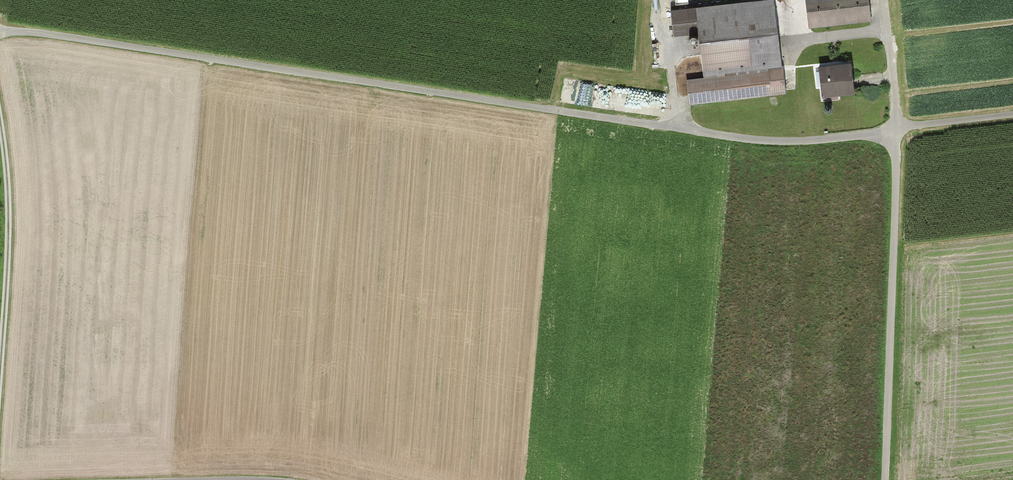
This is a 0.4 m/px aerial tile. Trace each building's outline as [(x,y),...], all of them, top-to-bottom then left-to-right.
[(773,0),(761,0),(695,9),(704,78),(686,80),(690,105),(785,92),(773,0)] [(871,22),(869,0),(808,0),(812,30),(871,22)] [(851,62),(820,67),(824,96),(855,92),(851,62)]
